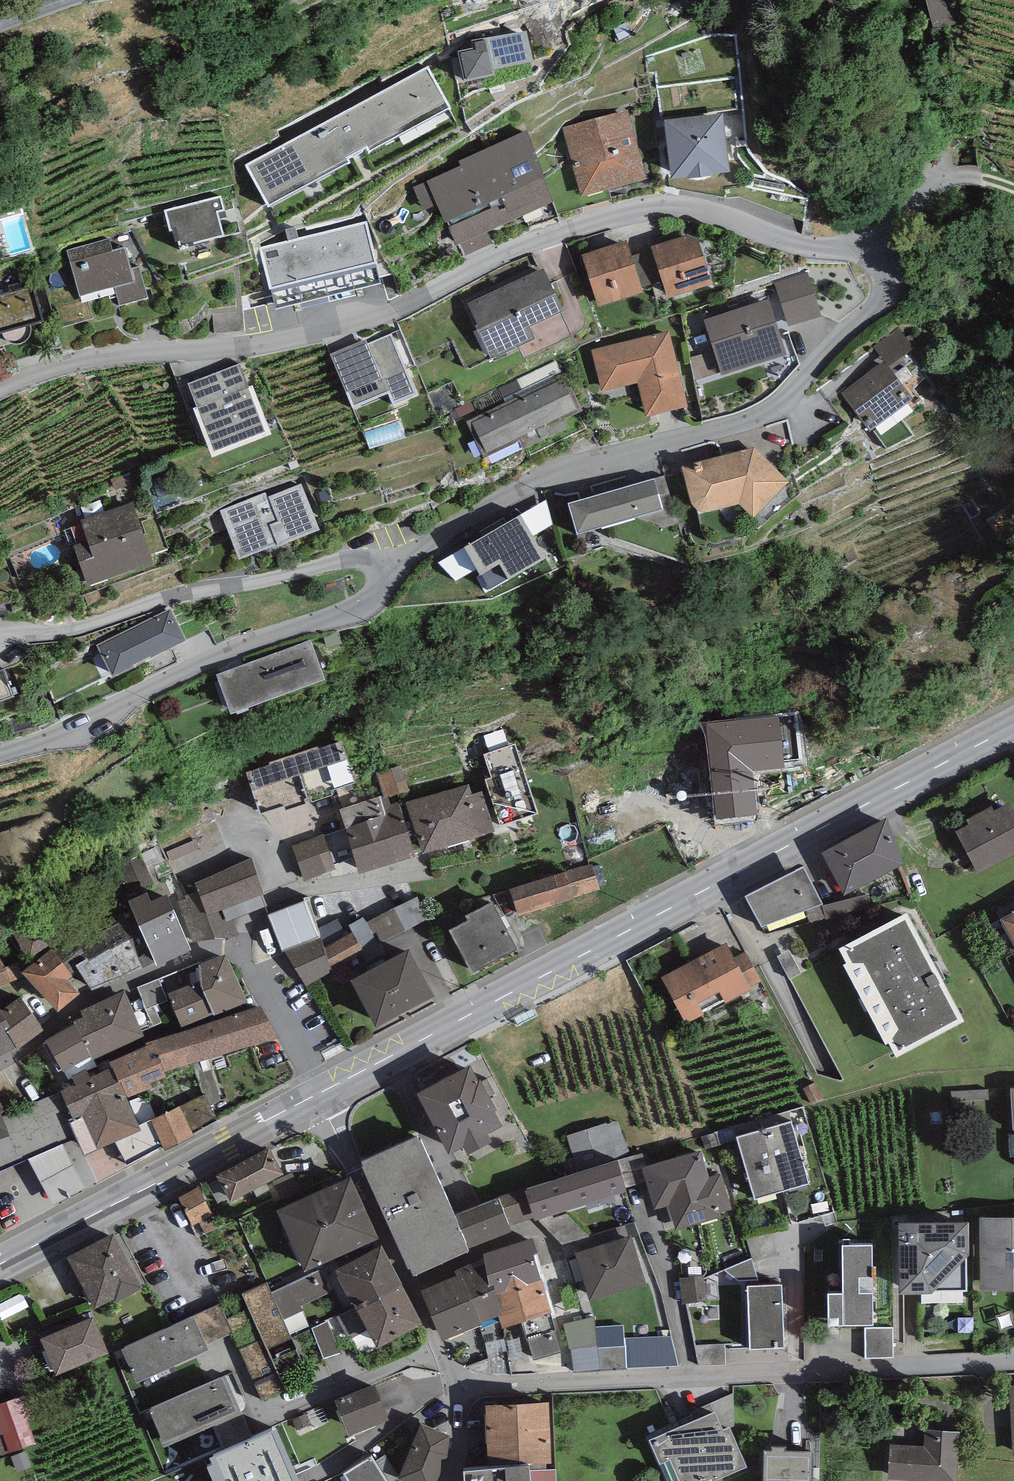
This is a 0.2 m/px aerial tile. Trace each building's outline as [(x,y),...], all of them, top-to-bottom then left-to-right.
[(933,25),(939,24),(940,28),(957,23),(951,0),(927,0),(933,25)] [(487,36),(471,40),(472,47),(457,50),(464,81),(495,74),(494,70),(534,61),(527,30),(487,36)] [(427,66),(247,165),(269,205),(349,161),(346,157),(366,146),(369,151),(449,107),(427,66)] [(628,110),(562,127),(581,197),(646,179),(628,110)] [(722,113),(664,120),(671,179),(729,172),(722,113)] [(525,131),(459,161),(461,166),(413,187),(423,210),(437,204),(456,246),(460,244),(465,255),(493,243),(488,231),(556,201),(525,131)] [(220,195),(164,210),(170,232),(173,231),(177,248),(223,236),(217,212),(224,210),(220,195)] [(366,220),(259,246),(275,309),(382,283),(366,220)] [(687,234),(652,246),(652,249),(662,281),(668,298),(712,283),(698,239),(687,234)] [(109,238),(67,249),(80,296),(114,286),(119,305),(148,298),(139,266),(131,269),(125,247),(113,251),(109,238)] [(627,240),(581,254),(598,306),(643,292),(642,287),(632,256),(627,240)] [(652,249),(632,256),(642,287),(662,281),(652,249)] [(541,267),(468,302),(478,324),(476,325),(492,358),(534,338),(528,327),(562,311),(541,267)] [(809,277),(775,288),(787,326),(822,315),(809,277)] [(0,295),(0,334),(3,333),(31,326),(42,323),(33,286),(0,295)] [(768,298),(703,318),(722,375),(786,355),(768,298)] [(31,329),(31,326),(3,333),(4,336),(6,339),(8,342),(12,343),(15,344),(19,344),(22,343),(25,342),(28,339),(30,336),(31,333),(31,329)] [(884,360),(888,366),(914,348),(899,328),(874,346),(884,360)] [(669,331),(591,350),(601,391),(638,382),(646,417),(688,407),(669,331)] [(366,338),(330,354),(353,408),(388,393),(393,404),(417,394),(391,333),(368,343),(366,338)] [(884,360),(841,393),(870,431),(913,399),(888,366),(884,360)] [(240,364),(188,383),(214,451),(266,432),(240,364)] [(582,410),(565,374),(466,421),(484,458),(519,441),(523,449),(569,427),(565,418),(582,410)] [(755,447),(681,465),(691,503),(693,506),(695,509),(698,511),(703,512),(707,512),(739,504),(753,517),(789,481),(755,447)] [(665,475),(568,503),(577,534),(634,517),(666,528),(677,524),(665,475)] [(266,492),(220,510),(240,559),(278,544),(279,545),(319,530),(301,483),(267,496),(266,492)] [(88,540),(73,545),(87,585),(154,562),(133,503),(81,521),(88,540)] [(545,558),(520,514),(464,546),(489,590),(545,558)] [(170,608),(96,645),(112,677),(186,640),(170,608)] [(326,679),(312,641),(216,674),(231,713),(326,679)] [(0,670),(0,701),(13,697),(3,669),(0,670)] [(797,708),(735,714),(741,769),(803,762),(797,708)] [(270,765),(247,772),(260,814),(285,806),(286,809),(333,795),(331,790),(355,782),(342,740),(318,748),(318,746),(269,761),(270,765)] [(516,745),(484,754),(492,777),(485,779),(501,825),(539,812),(516,745)] [(388,796),(388,797),(409,790),(400,764),(376,771),(383,796),(384,797),(388,796)] [(469,785),(406,803),(421,854),(494,832),(482,791),(472,794),(469,785)] [(383,796),(340,809),(359,873),(416,856),(399,802),(391,805),(388,797),(388,796),(384,797),(383,796)] [(956,831),(978,874),(1013,855),(1013,810),(1010,802),(994,811),(991,806),(967,819),(969,824),(956,831)] [(887,818),(822,852),(844,895),(905,863),(887,818)] [(326,838),(291,849),(301,882),(336,871),(326,838)] [(251,858),(195,883),(198,890),(206,913),(222,908),(263,893),(251,858)] [(591,862),(509,888),(517,916),(600,890),(591,862)] [(803,867),(747,896),(763,926),(822,903),(803,867)] [(222,908),(206,913),(198,890),(184,895),(186,898),(178,901),(195,948),(232,935),(222,908)] [(147,892),(129,900),(131,909),(156,962),(157,965),(191,950),(167,894),(151,901),(147,892)] [(417,896),(367,922),(378,944),(428,919),(417,896)] [(305,900),(268,914),(282,950),(319,936),(305,900)] [(468,920),(449,931),(471,973),(517,949),(492,901),(466,915),(468,920)] [(119,922),(101,930),(123,976),(123,977),(156,962),(131,909),(116,916),(119,922)] [(10,930),(28,959),(59,940),(41,911),(10,930)] [(906,912),(838,948),(846,963),(844,964),(886,1044),(889,1043),(897,1058),(965,1022),(906,912)] [(1001,919),(1013,944),(1013,912),(1001,919)] [(349,925),(353,931),(363,952),(378,944),(367,922),(364,917),(349,925)] [(123,976),(101,930),(80,943),(82,948),(70,955),(92,991),(123,976)] [(353,931),(325,947),(332,971),(363,952),(353,931)] [(322,937),(286,952),(305,985),(332,971),(325,947),(322,937)] [(750,988),(734,957),(726,943),(662,978),(686,1023),(750,988)] [(72,975),(51,949),(24,972),(57,1012),(79,993),(67,979),(72,975)] [(409,949),(351,980),(376,1027),(435,996),(409,949)] [(789,949),(776,956),(789,979),(802,973),(789,949)] [(734,957),(750,988),(763,981),(747,951),(734,957)] [(247,1003),(226,952),(190,967),(197,982),(168,993),(183,1029),(247,1003)] [(22,977),(16,962),(4,967),(0,958),(0,986),(22,977)] [(158,979),(138,987),(146,1008),(167,1000),(158,979)] [(124,991),(81,1010),(84,1016),(74,1020),(76,1024),(90,1056),(93,1060),(145,1037),(124,991)] [(0,1010),(10,1025),(4,1028),(16,1046),(18,1048),(43,1031),(20,996),(0,1010)] [(260,1005),(155,1040),(165,1072),(193,1063),(208,1059),(279,1037),(260,1005)] [(16,1046),(4,1028),(10,1025),(0,1010),(0,1054),(16,1046)] [(90,1056),(76,1024),(46,1040),(63,1071),(90,1056)] [(119,1083),(121,1082),(127,1098),(154,1087),(152,1082),(167,1077),(165,1072),(155,1040),(146,1042),(147,1045),(110,1061),(113,1068),(119,1083)] [(208,1059),(193,1063),(205,1095),(210,1105),(221,1100),(208,1059)] [(471,1065),(417,1093),(449,1154),(463,1146),(467,1154),(492,1141),(488,1133),(502,1125),(494,1111),(497,1110),(480,1079),(479,1080),(471,1065)] [(113,1068),(61,1090),(72,1117),(68,1119),(84,1156),(142,1131),(127,1098),(121,1082),(119,1083),(113,1068)] [(205,1095),(180,1106),(193,1133),(217,1120),(210,1105),(205,1095)] [(180,1106),(151,1120),(166,1150),(195,1136),(193,1133),(180,1106)] [(764,1129),(782,1191),(809,1183),(791,1121),(764,1129)] [(782,1191),(764,1129),(737,1136),(755,1199),(782,1191)] [(417,1136),(361,1160),(364,1166),(362,1167),(407,1269),(411,1267),(414,1275),(470,1250),(469,1248),(454,1214),(421,1140),(419,1140),(417,1136)] [(9,1174),(32,1221),(87,1194),(64,1148),(9,1174)] [(269,1148),(218,1176),(231,1201),(283,1173),(269,1148)] [(700,1150),(641,1167),(654,1208),(668,1203),(676,1230),(722,1216),(720,1212),(731,1209),(721,1173),(708,1177),(700,1150)] [(635,1155),(617,1160),(625,1187),(643,1182),(635,1155)] [(617,1160),(524,1189),(533,1218),(534,1220),(626,1191),(625,1187),(617,1160)] [(379,1238),(350,1177),(276,1211),(304,1272),(379,1238)] [(198,1187),(182,1195),(188,1210),(185,1212),(192,1226),(209,1217),(207,1213),(210,1211),(198,1187)] [(524,1189),(498,1197),(509,1224),(533,1218),(524,1189)] [(498,1197),(454,1214),(469,1248),(512,1232),(509,1224),(498,1197)] [(980,1218),(981,1291),(1013,1290),(1013,1218),(980,1218)] [(967,1223),(899,1224),(900,1293),(968,1292),(967,1223)] [(114,1233),(68,1257),(95,1309),(113,1299),(114,1302),(142,1287),(114,1233)] [(632,1235),(575,1252),(590,1301),(647,1283),(632,1235)] [(478,1255),(480,1261),(489,1287),(494,1285),(497,1294),(542,1279),(534,1255),(538,1254),(532,1237),(478,1255)] [(872,1244),(842,1245),(843,1292),(828,1292),(828,1326),(873,1325),(872,1244)] [(336,1269),(357,1308),(402,1285),(381,1245),(336,1269)] [(758,1279),(751,1258),(725,1270),(738,1281),(758,1279)] [(457,1270),(459,1275),(461,1274),(481,1324),(498,1316),(502,1309),(497,1294),(494,1285),(489,1287),(480,1261),(457,1270)] [(270,1292),(283,1320),(303,1310),(302,1307),(330,1294),(320,1270),(270,1292)] [(459,1275),(421,1290),(442,1340),(481,1324),(461,1274),(459,1275)] [(704,1276),(681,1278),(684,1303),(707,1300),(704,1276)] [(542,1279),(497,1294),(502,1309),(498,1316),(502,1329),(551,1311),(542,1279)] [(266,1283),(219,1304),(232,1333),(262,1399),(309,1378),(283,1320),(270,1292),(266,1283)] [(349,1338),(368,1329),(377,1347),(422,1323),(402,1285),(357,1308),(339,1317),(349,1338)] [(782,1285),(748,1287),(750,1348),(785,1346),(782,1285)] [(193,1316),(207,1344),(232,1333),(219,1304),(193,1316)] [(93,1316),(40,1338),(56,1375),(108,1353),(93,1316)] [(193,1316),(121,1349),(136,1382),(209,1350),(207,1344),(193,1316)] [(594,1317),(564,1324),(569,1349),(571,1348),(597,1344),(594,1317)] [(327,1322),(312,1329),(324,1358),(339,1353),(327,1322)] [(893,1328),(864,1329),(865,1358),(893,1358),(893,1328)] [(555,1331),(528,1340),(534,1360),(561,1352),(555,1331)] [(625,1337),(625,1345),(627,1368),(678,1366),(670,1337),(625,1337)] [(598,1347),(597,1344),(571,1348),(574,1372),(599,1370),(598,1347)] [(724,1344),(695,1346),(698,1365),(727,1364),(724,1344)] [(625,1345),(598,1347),(599,1370),(627,1368),(625,1345)] [(225,1376),(149,1409),(161,1437),(163,1442),(213,1421),(240,1409),(225,1376)] [(388,1418),(375,1386),(337,1403),(350,1434),(388,1418)] [(0,1402),(0,1454),(1,1456),(35,1444),(27,1420),(39,1416),(31,1391),(0,1402)] [(486,1405),(489,1468),(529,1466),(552,1465),(548,1401),(486,1405)] [(240,1409),(213,1421),(215,1425),(225,1449),(252,1437),(240,1409)] [(648,1439),(666,1480),(713,1480),(747,1467),(731,1427),(723,1430),(715,1411),(648,1439)] [(163,1447),(215,1425),(213,1421),(163,1442),(161,1437),(159,1438),(163,1447)] [(420,1424),(398,1479),(402,1480),(437,1480),(447,1455),(450,1436),(420,1424)] [(890,1444),(888,1479),(925,1480),(958,1480),(961,1430),(925,1428),(924,1446),(890,1444)] [(286,1431),(208,1461),(215,1480),(305,1480),(286,1431)] [(763,1449),(763,1480),(817,1480),(814,1480),(814,1450),(786,1449),(786,1445),(772,1445),(772,1449),(763,1449)] [(343,1474),(348,1480),(385,1480),(370,1458),(343,1474)] [(464,1470),(464,1480),(530,1480),(529,1466),(489,1468),(464,1470)]
